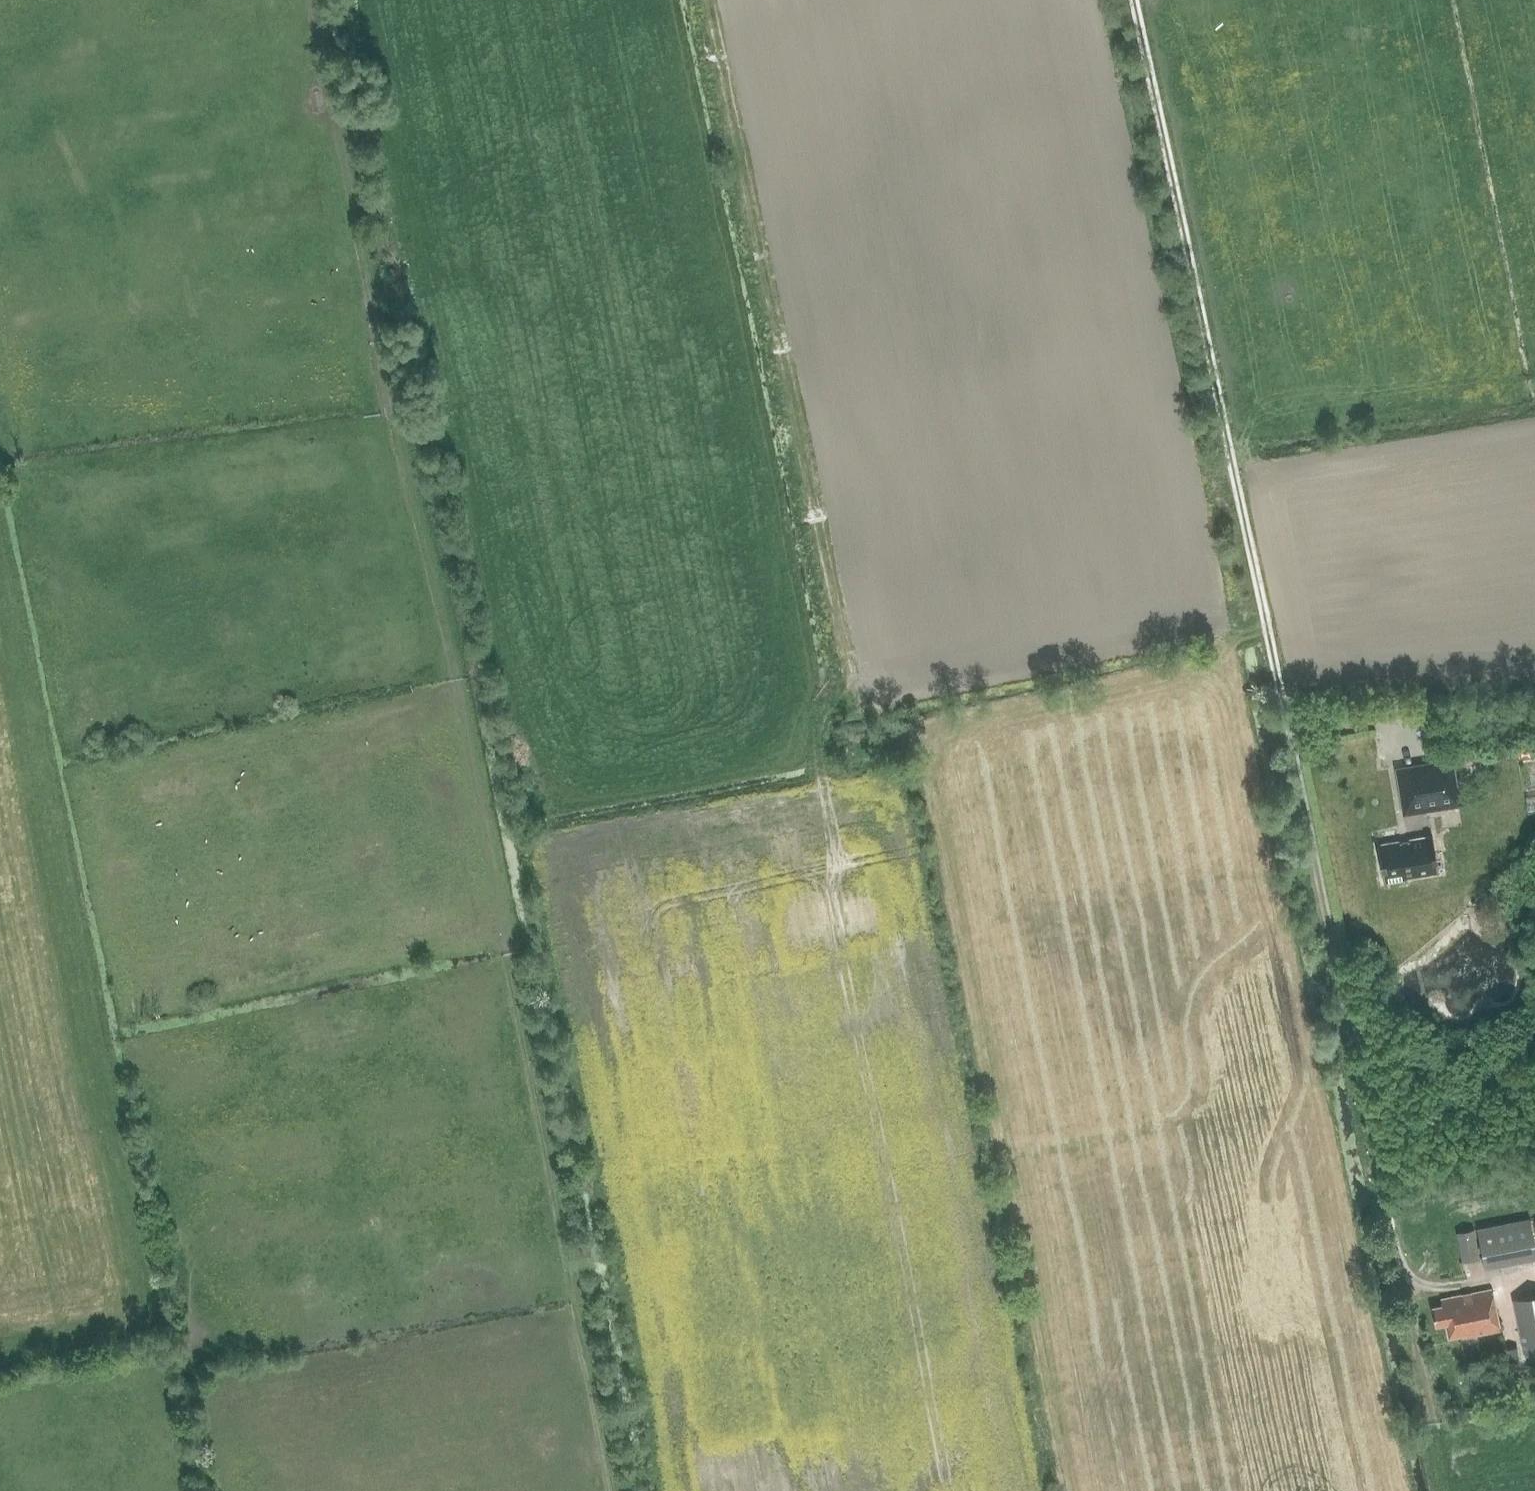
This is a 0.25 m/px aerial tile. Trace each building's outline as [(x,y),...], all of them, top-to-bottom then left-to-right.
[(1401,774),(1407,813),(1427,809),(1427,804),(1455,799),(1449,766),(1401,774)] [(1384,884),(1406,881),(1406,879),(1438,874),(1432,838),(1377,847),(1384,884)] [(1534,1256),(1534,1247),(1529,1217),(1492,1225),(1500,1263),(1534,1256)] [(1473,1229),(1456,1232),(1462,1262),(1479,1258),(1473,1229)] [(1448,1339),(1499,1329),(1492,1291),(1440,1301),(1441,1307),(1431,1309),(1434,1326),(1445,1324),(1448,1339)] [(1522,1353),(1534,1350),(1534,1295),(1512,1300),(1522,1353)]
